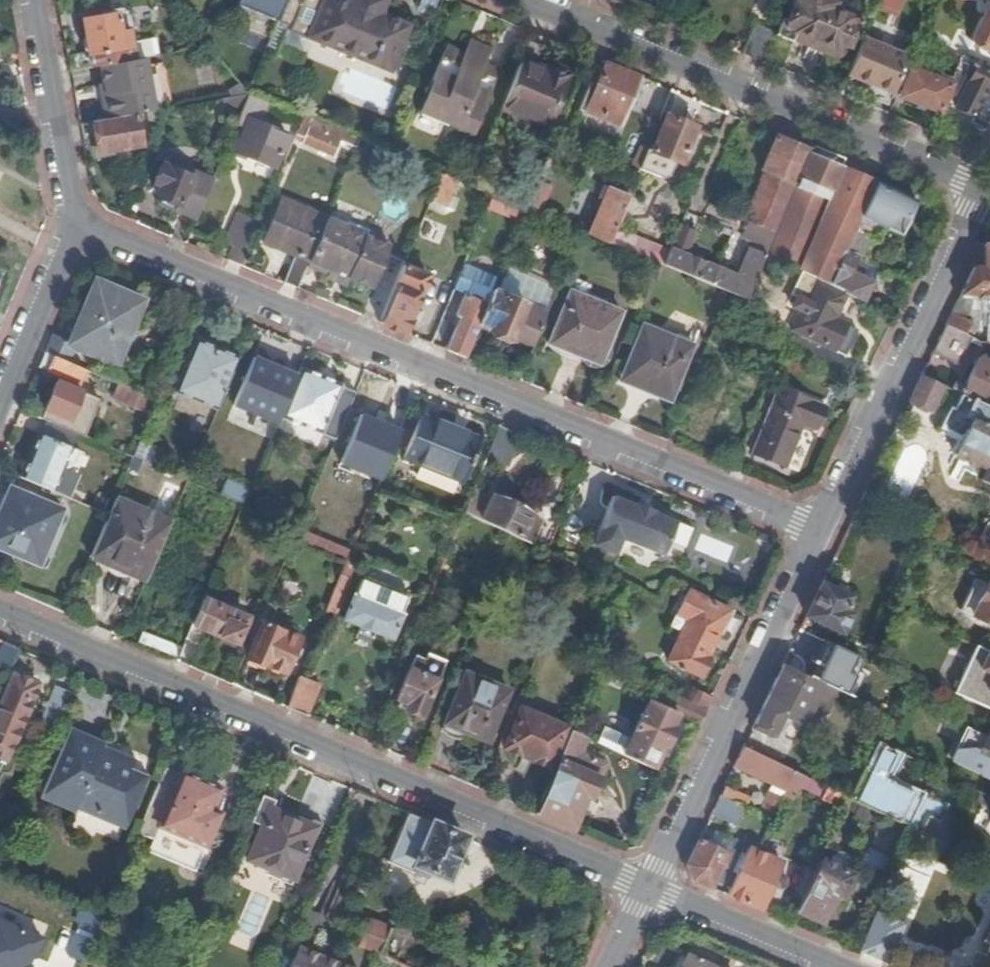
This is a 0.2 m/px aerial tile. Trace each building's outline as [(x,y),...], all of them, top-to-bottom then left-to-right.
[(287,0),(243,0),(239,9),(277,24),(287,0)] [(277,24),(292,31),(291,34),(393,76),(412,27),(384,16),(390,0),(348,0),(348,2),(344,0),(287,0),(277,24)] [(831,3),(825,0),(794,0),(792,6),(794,7),(787,23),(782,21),(776,37),(792,44),(793,41),(836,59),(840,58),(842,56),(846,47),(848,49),(855,32),(857,33),(863,17),(850,12),(848,18),(828,9),(831,3)] [(138,59),(135,43),(133,27),(137,26),(135,14),(127,9),(114,11),(113,8),(104,10),(105,17),(83,21),(86,38),(84,39),(82,42),(84,51),(84,52),(85,52),(86,53),(68,57),(71,72),(100,67),(138,59)] [(986,14),(971,44),(989,53),(989,16),(986,14)] [(753,26),(742,55),(749,58),(761,63),(772,34),(753,26)] [(214,34),(209,32),(204,43),(208,47),(248,96),(258,70),(253,67),(251,72),(231,47),(227,50),(214,34)] [(149,58),(163,55),(160,39),(135,43),(138,59),(149,58)] [(893,94),(907,58),(862,39),(847,76),(893,94)] [(468,65),(484,72),(487,64),(465,55),(459,69),(441,62),(436,73),(460,83),(468,65)] [(158,111),(149,58),(138,59),(100,67),(103,84),(107,83),(108,92),(106,93),(107,99),(102,101),(106,120),(136,115),(158,111)] [(989,119),(989,72),(961,59),(950,86),(952,86),(943,107),(959,113),(986,127),(989,119)] [(547,73),(521,63),(502,110),(546,129),(567,79),(548,71),(547,73)] [(618,128),(639,78),(629,74),(604,64),(584,115),(618,128)] [(480,82),(484,72),(468,65),(460,83),(436,73),(418,114),(473,137),(494,88),(480,82)] [(952,86),(950,86),(911,69),(900,97),(939,113),(941,114),(943,107),(952,86)] [(241,112),(248,96),(221,99),(222,103),(241,112)] [(261,125),(269,104),(248,96),(241,112),(235,125),(243,129),(234,151),(275,168),(288,136),(261,125)] [(106,120),(95,122),(96,125),(94,125),(96,138),(98,138),(101,152),(143,145),(141,132),(138,132),(136,115),(106,120)] [(680,165),(695,128),(666,117),(651,153),(680,165)] [(335,156),(340,142),(309,128),(303,143),(335,156)] [(776,234),(807,156),(809,152),(792,145),(776,139),(762,172),(766,174),(746,220),(750,222),(776,234)] [(175,210),(197,219),(212,181),(194,174),(192,178),(179,173),(182,164),(164,156),(154,184),(161,187),(157,197),(161,199),(159,203),(172,208),(173,204),(177,205),(175,210)] [(863,219),(878,186),(807,156),(776,234),(767,255),(816,280),(831,287),(847,251),(857,232),(863,219)] [(457,181),(443,175),(432,202),(447,208),(457,181)] [(535,180),(530,199),(545,203),(550,184),(535,180)] [(917,203),(878,186),(863,219),(883,227),(903,236),(917,203)] [(610,243),(628,198),(626,197),(628,193),(614,187),(612,192),(608,190),(590,236),(610,243)] [(489,196),(485,209),(516,220),(520,208),(489,196)] [(308,266),(326,220),(281,202),(264,245),(295,257),(284,283),(298,289),(308,266)] [(537,223),(541,216),(526,209),(523,217),(537,223)] [(243,267),(261,224),(238,213),(226,240),(234,244),(228,260),(243,267)] [(347,227),(327,219),(326,220),(308,266),(328,274),(330,275),(331,272),(349,279),(373,289),(390,247),(366,237),(368,231),(348,222),(347,227)] [(883,227),(863,219),(857,232),(867,237),(877,241),(883,227)] [(767,255),(776,234),(750,222),(744,236),(751,240),(737,279),(718,271),(711,286),(729,294),(748,301),(767,255)] [(711,286),(718,271),(685,258),(695,233),(682,227),(665,267),(711,286)] [(847,251),(854,254),(856,249),(861,251),(867,237),(857,232),(847,251)] [(939,340),(959,349),(964,336),(971,339),(983,313),(983,296),(988,296),(986,337),(989,337),(989,247),(983,246),(982,269),(973,268),(939,340)] [(852,257),(854,254),(847,251),(831,287),(846,294),(863,303),(874,282),(851,271),(856,260),(852,257)] [(549,313),(560,283),(512,263),(500,292),(549,313)] [(382,324),(405,333),(429,277),(405,267),(382,324)] [(346,287),(349,279),(331,272),(330,275),(328,274),(326,278),(346,287)] [(836,314),(846,294),(831,287),(816,280),(791,331),(844,357),(856,332),(826,317),(829,310),(836,314)] [(116,363),(142,301),(98,282),(72,345),(116,363)] [(534,348),(549,313),(500,292),(493,289),(487,305),(478,325),(492,331),(491,333),(493,333),(494,338),(503,341),(506,339),(511,341),(512,339),(534,348)] [(370,291),(365,314),(377,316),(383,294),(370,291)] [(600,365),(621,313),(571,292),(549,344),(600,365)] [(478,325),(487,305),(465,295),(456,316),(461,318),(447,350),(465,358),(478,325)] [(671,397),(692,346),(642,325),(622,376),(671,397)] [(218,410),(241,358),(196,339),(174,391),(218,410)] [(939,340),(931,355),(957,367),(965,351),(959,349),(939,340)] [(86,370),(45,353),(40,367),(80,384),(86,370)] [(961,396),(989,410),(989,364),(979,359),(961,396)] [(341,428),(353,400),(356,393),(343,387),(344,385),(302,367),(281,415),(336,440),(341,428)] [(921,377),(909,401),(930,411),(941,387),(921,377)] [(77,434),(86,437),(101,399),(58,382),(42,419),(48,421),(77,434)] [(151,415),(158,400),(119,384),(113,399),(151,415)] [(816,432),(826,408),(778,389),(751,455),(784,469),(801,426),(816,432)] [(260,397),(261,395),(246,390),(241,403),(264,412),(269,402),(260,397)] [(263,390),(261,395),(260,397),(269,402),(272,394),(263,390)] [(956,393),(939,430),(961,440),(954,456),(979,468),(975,478),(989,485),(989,410),(961,396),(956,393)] [(403,426),(405,422),(391,416),(396,405),(379,399),(374,409),(353,400),(341,428),(363,437),(354,460),(373,469),(368,482),(378,486),(395,444),(403,426)] [(405,456),(464,479),(480,440),(421,416),(405,456)] [(72,448),(77,434),(48,421),(42,436),(72,448)] [(411,430),(403,426),(395,444),(404,447),(411,430)] [(24,479),(31,482),(55,492),(66,468),(77,464),(81,452),(72,448),(42,436),(38,434),(27,462),(31,463),(24,479)] [(461,485),(464,479),(405,456),(402,461),(461,485)] [(27,462),(21,477),(24,479),(31,463),(27,462)] [(0,468),(0,486),(10,490),(0,513),(0,549),(39,566),(64,509),(26,493),(31,482),(24,479),(21,477),(0,468)] [(511,534),(532,544),(543,521),(530,515),(532,508),(500,492),(497,499),(474,488),(465,513),(511,534)] [(866,492),(860,503),(872,509),(877,498),(866,492)] [(663,556),(678,523),(655,514),(655,512),(637,504),(636,506),(613,497),(593,545),(615,555),(622,538),(663,556)] [(148,576),(171,522),(116,499),(109,515),(93,553),(148,576)] [(299,527),(303,516),(293,512),(289,523),(299,527)] [(701,533),(694,550),(727,563),(734,545),(701,533)] [(970,544),(966,553),(977,559),(981,550),(970,544)] [(982,561),(989,565),(989,563),(989,553),(986,552),(982,561)] [(349,557),(326,613),(335,617),(358,561),(349,557)] [(399,615),(407,595),(362,576),(353,597),(352,597),(343,620),(359,627),(357,634),(371,640),(374,633),(392,640),(401,616),(399,615)] [(977,581),(975,580),(960,612),(989,625),(989,587),(988,586),(977,581)] [(821,585),(805,618),(841,634),(850,616),(841,611),(847,597),(821,585)] [(721,634),(731,612),(688,590),(677,613),(689,619),(718,633),(721,634)] [(216,598),(205,594),(193,624),(235,643),(238,636),(243,639),(248,627),(243,625),(245,618),(213,604),(216,598)] [(706,657),(718,633),(689,619),(669,661),(700,676),(709,659),(706,657)] [(285,672),(299,639),(263,624),(249,659),(267,668),(268,665),(285,672)] [(140,633),(137,644),(169,652),(171,641),(140,633)] [(19,648),(4,641),(0,651),(0,667),(10,671),(19,648)] [(979,649),(958,697),(989,712),(989,654),(979,649)] [(420,718),(444,662),(425,655),(423,660),(415,656),(396,702),(405,706),(404,710),(420,718)] [(782,666),(754,725),(753,731),(769,738),(772,733),(773,733),(781,717),(784,711),(803,721),(805,715),(811,718),(825,714),(836,692),(782,666)] [(636,667),(633,676),(654,686),(657,677),(636,667)] [(4,771),(7,764),(5,759),(38,683),(13,673),(10,682),(6,680),(0,693),(0,771),(4,771)] [(445,725),(481,740),(488,721),(495,724),(508,692),(465,674),(445,725)] [(300,679),(287,709),(306,717),(318,687),(300,679)] [(38,727),(54,734),(71,692),(56,686),(38,727)] [(705,712),(711,698),(694,690),(688,702),(705,712)] [(698,726),(705,712),(688,702),(678,697),(671,713),(698,726)] [(549,768),(566,728),(521,709),(505,749),(522,757),(523,754),(532,758),(531,760),(549,768)] [(784,711),(781,717),(799,727),(803,721),(784,711)] [(597,743),(652,769),(664,745),(667,747),(675,728),(644,714),(632,741),(605,727),(597,743)] [(488,721),(481,740),(487,743),(495,724),(488,721)] [(574,722),(571,731),(579,734),(583,726),(574,722)] [(987,738),(966,727),(950,760),(953,761),(952,763),(979,776),(980,775),(989,779),(989,781),(989,732),(987,738)] [(571,731),(536,815),(572,830),(586,798),(590,800),(605,764),(580,752),(586,738),(579,734),(571,731)] [(131,769),(136,759),(117,751),(115,755),(67,735),(44,790),(127,825),(148,776),(131,769)] [(882,815),(910,828),(921,833),(927,818),(939,824),(947,806),(907,788),(906,791),(891,784),(903,756),(876,743),(849,800),(861,805),(868,808),(882,815)] [(790,804),(799,785),(803,777),(742,749),(734,767),(785,791),(782,798),(781,800),(790,804)] [(165,767),(138,832),(155,839),(160,827),(176,834),(175,836),(192,842),(193,840),(207,847),(218,821),(208,817),(210,810),(219,789),(215,787),(186,774),(182,773),(181,774),(165,767)] [(189,768),(186,774),(215,787),(218,781),(189,768)] [(719,797),(741,807),(745,798),(730,791),(735,779),(730,776),(719,797)] [(834,805),(839,795),(803,777),(799,785),(822,796),(821,799),(834,805)] [(761,808),(774,814),(781,800),(782,798),(769,792),(761,808)] [(980,793),(974,804),(989,811),(989,809),(989,798),(980,793)] [(260,797),(250,821),(262,826),(269,809),(271,809),(273,803),(260,797)] [(877,825),(882,815),(868,808),(864,816),(858,813),(855,818),(868,824),(869,821),(877,825)] [(269,809),(262,826),(248,859),(279,872),(284,859),(298,865),(314,827),(271,809),(269,809)] [(208,817),(218,821),(221,814),(210,810),(208,817)] [(464,837),(407,813),(387,861),(426,878),(429,871),(447,879),(454,863),(457,855),(464,837)] [(160,827),(155,839),(148,853),(196,873),(207,847),(193,840),(192,842),(175,836),(176,834),(160,827)] [(690,881),(711,890),(726,855),(698,842),(686,866),(690,881)] [(727,897),(761,911),(780,864),(755,853),(746,850),(727,897)] [(924,894),(933,861),(903,852),(894,885),(924,894)] [(457,855),(454,863),(462,866),(465,858),(457,855)] [(284,859),(279,872),(293,877),(298,865),(284,859)] [(819,862),(794,913),(818,925),(831,895),(840,898),(850,876),(819,862)] [(46,907),(6,891),(0,905),(0,961),(15,966),(21,966),(46,907)] [(68,955),(83,961),(89,949),(102,917),(81,907),(76,919),(83,923),(68,955)] [(360,946),(380,955),(385,943),(391,929),(393,930),(395,923),(388,921),(386,927),(370,921),(360,945),(360,946)] [(858,952),(888,965),(900,934),(871,921),(858,952)] [(299,946),(290,966),(347,966),(299,946)] [(688,956),(683,966),(711,966),(688,956)]
